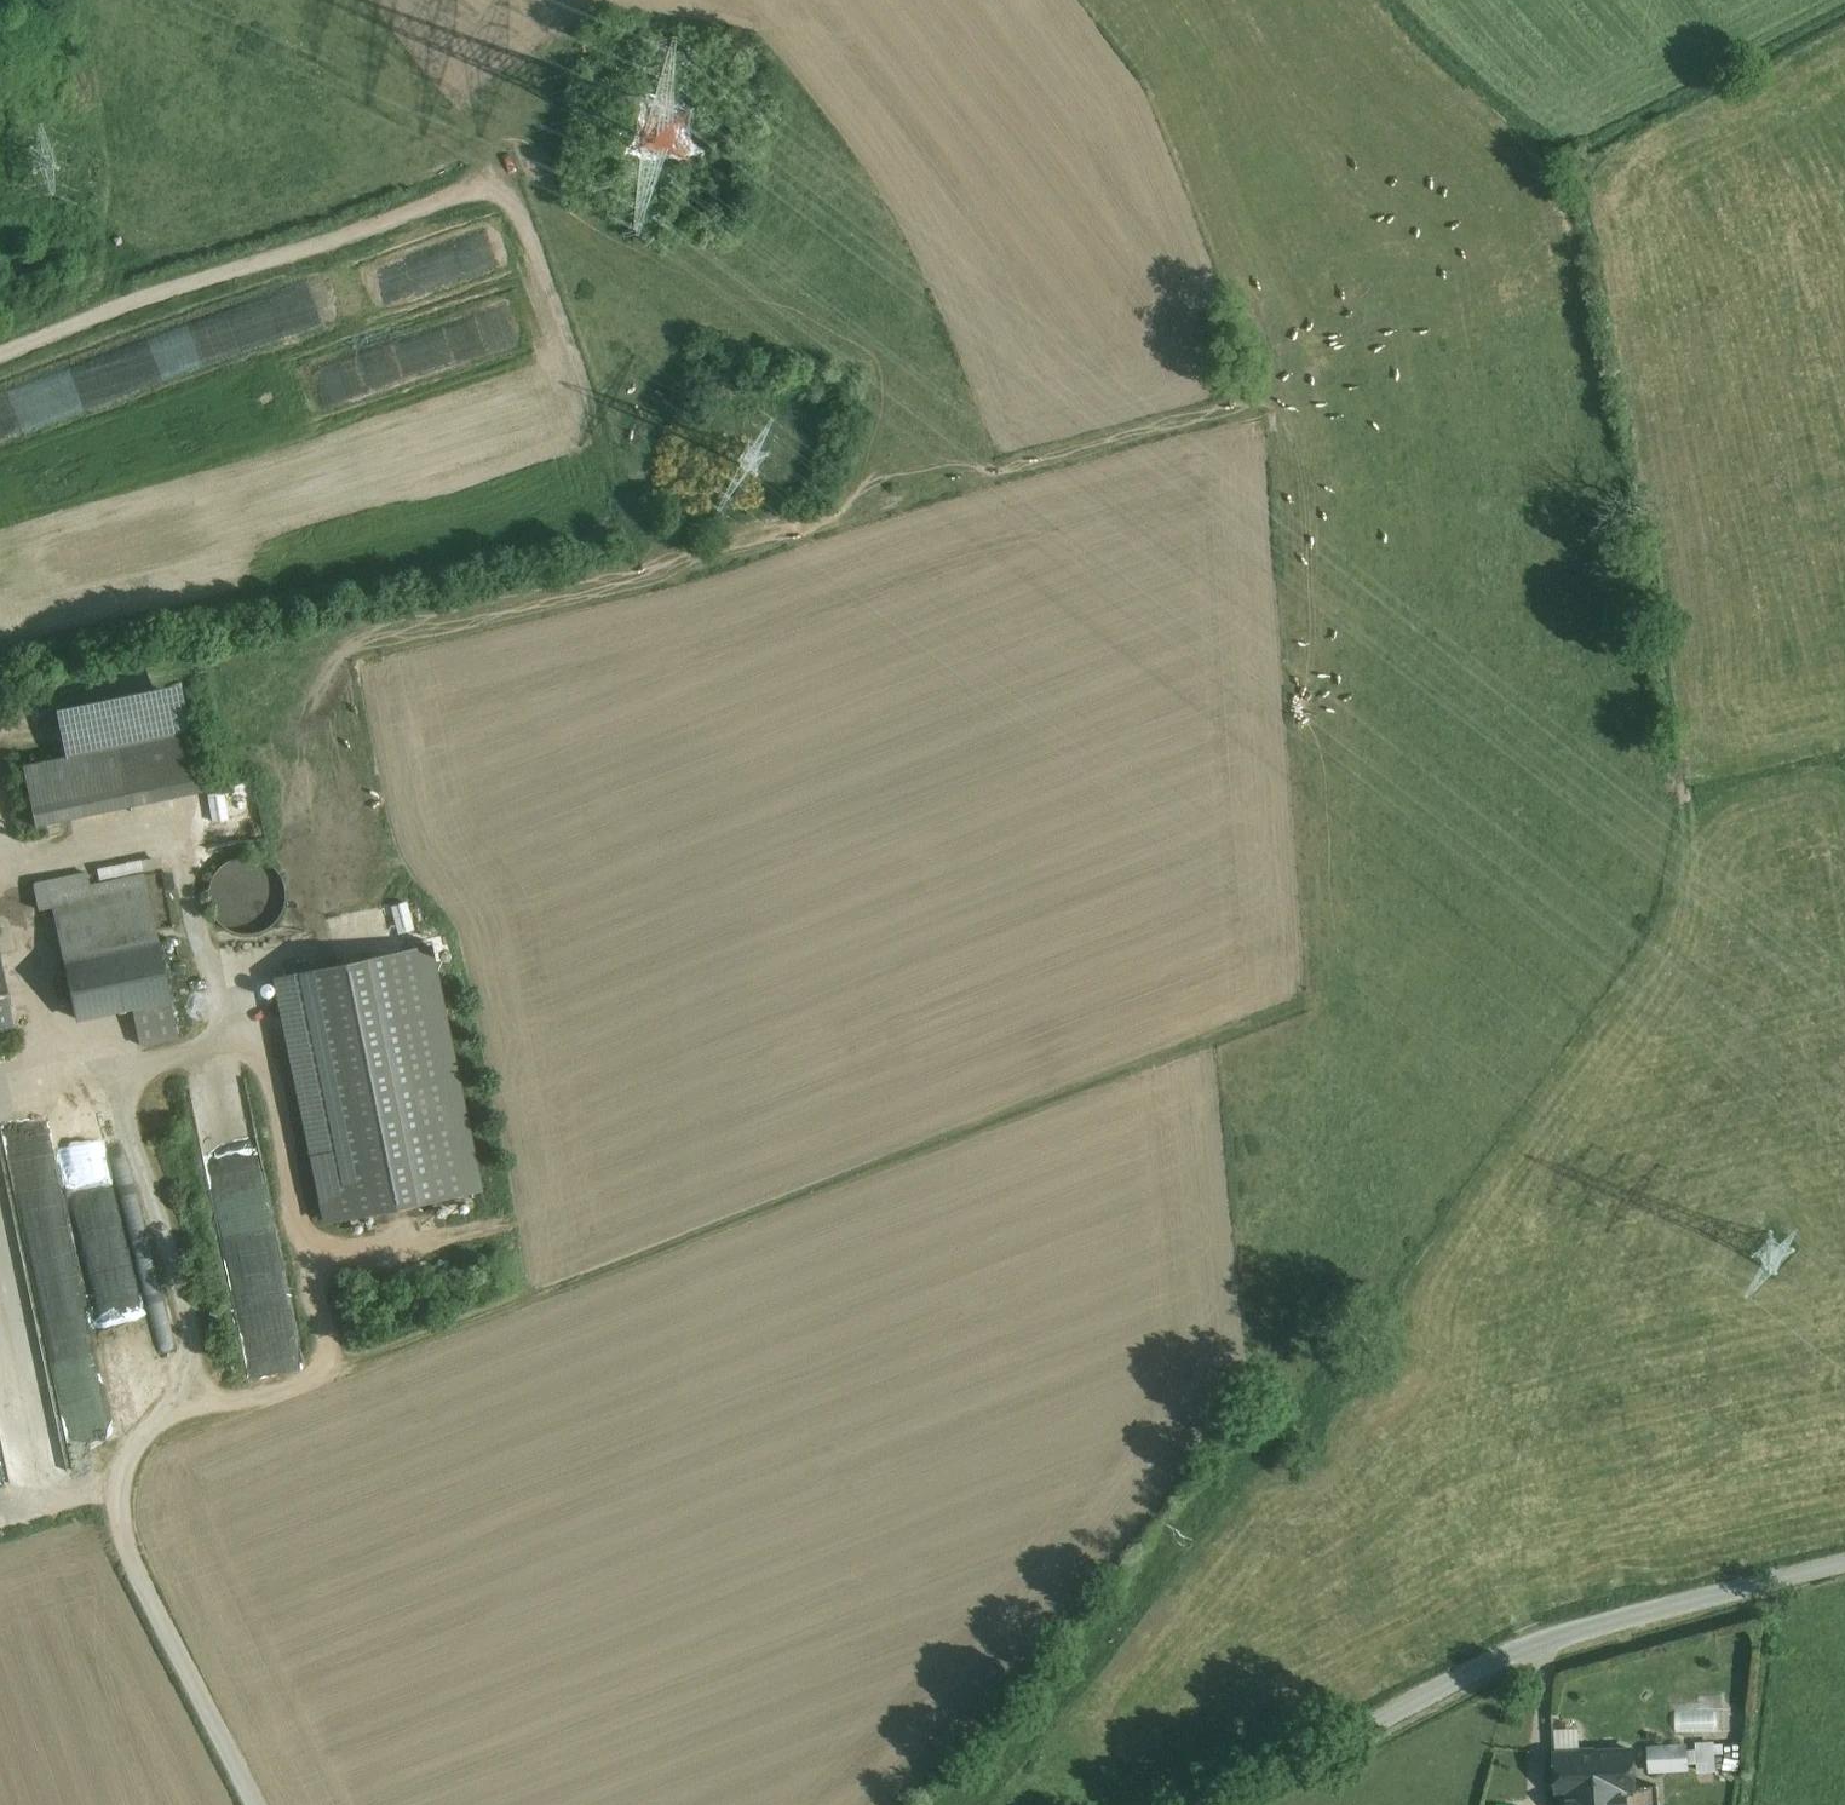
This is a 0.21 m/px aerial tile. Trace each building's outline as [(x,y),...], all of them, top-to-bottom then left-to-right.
[(189,730),(22,764),(35,824),(202,790),(189,730)] [(179,1036),(145,876),(90,887),(87,872),(34,884),(39,909),(52,907),(76,1018),(133,1008),(138,1043),(179,1036)] [(485,1187),(435,944),(274,977),(325,1220),(485,1187)] [(13,1030),(0,968),(0,1033),(13,1030)] [(247,1091),(198,1102),(213,1169),(256,1160),(260,1177),(266,1175),(247,1091)] [(18,1136),(10,1137),(25,1219),(59,1213),(47,1143),(20,1148),(18,1136)] [(22,1248),(19,1226),(0,1229),(0,1252),(22,1248)] [(1703,1740),(1704,1770),(1724,1770),(1723,1740),(1703,1740)] [(1653,1744),(1654,1772),(1694,1770),(1693,1743),(1653,1744)] [(1632,1751),(1555,1755),(1558,1793),(1564,1793),(1565,1793),(1627,1790),(1634,1789),(1634,1788),(1632,1751)] [(1565,1793),(1564,1793),(1565,1804),(1628,1804),(1627,1790),(1565,1793)]
